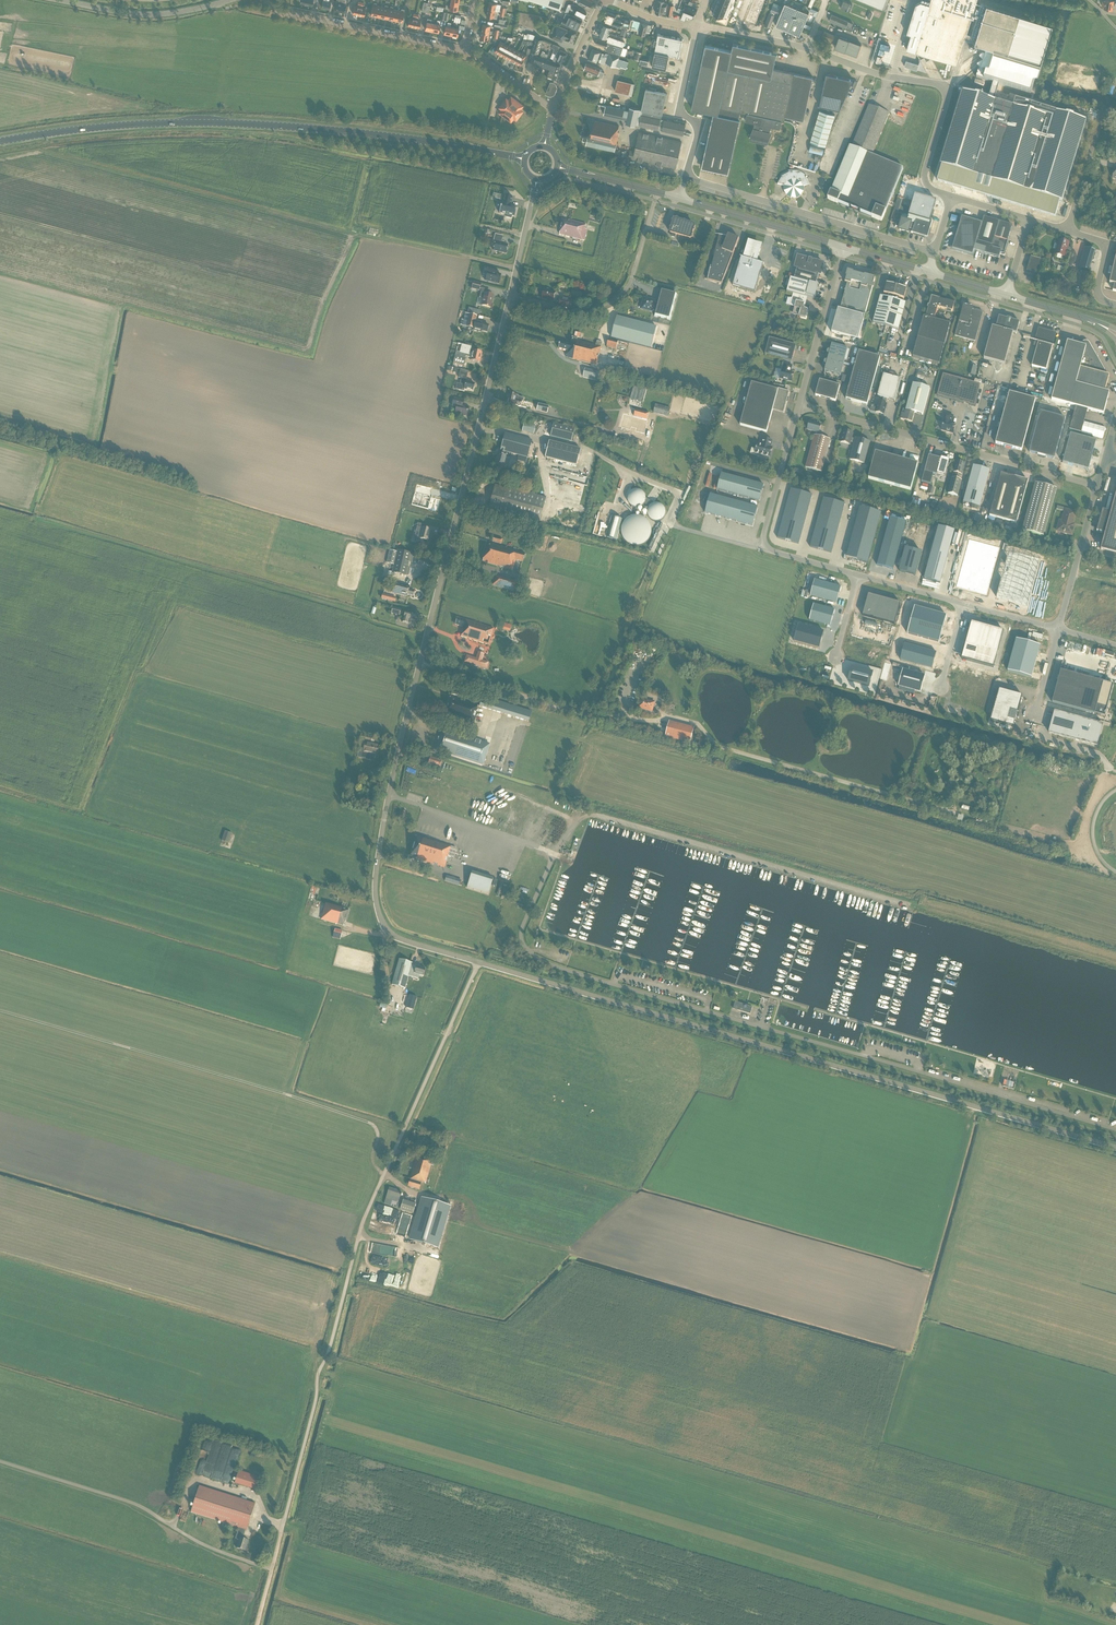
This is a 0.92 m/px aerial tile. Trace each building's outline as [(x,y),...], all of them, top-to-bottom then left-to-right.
[(330,9),(331,2),(329,2),(329,0),(323,0),(321,7),(330,9)] [(344,12),(346,5),(344,4),(345,0),(337,0),(336,3),(337,4),(336,10),(344,12)] [(560,9),(563,0),(531,0),(560,9)] [(658,0),(656,13),(661,14),(662,12),(665,13),(666,8),(667,3),(664,3),(664,1),(659,0),(658,0)] [(849,11),(852,4),(843,0),(840,7),(849,11)] [(906,49),(917,52),(920,58),(924,56),(926,60),(930,58),(931,56),(957,64),(965,38),(970,40),(969,40),(986,46),(984,51),(982,50),(979,53),(982,57),(977,61),(980,65),(976,78),(993,83),(999,85),(1031,94),(1052,24),(981,2),(971,34),(967,33),(977,0),(930,0),(929,4),(920,1),(915,4),(907,33),(911,34),(906,49)] [(1104,7),(1104,8),(1112,9),(1113,5),(1114,5),(1115,5),(1115,0),(1114,0),(1104,0),(1102,0),(1102,5),(1104,7)] [(352,14),(358,15),(360,6),(361,1),(358,1),(358,5),(358,6),(354,5),(352,14)] [(695,7),(697,4),(689,1),(688,4),(685,3),(683,8),(695,12),(697,8),(695,7)] [(376,5),(377,3),(373,2),(371,15),(378,17),(380,6),(376,5)] [(457,10),(458,3),(450,2),(450,5),(446,4),(445,8),(449,8),(449,9),(457,10)] [(497,3),(489,2),(488,9),(498,11),(499,8),(496,8),(497,3)] [(718,2),(715,7),(727,12),(730,7),(718,2)] [(752,3),(750,8),(760,12),(762,7),(752,3)] [(809,13),(785,3),(775,25),(799,35),(803,25),(805,23),(809,13)] [(575,13),(584,18),(586,12),(577,8),(578,6),(573,4),(568,4),(567,6),(565,12),(568,13),(570,7),(576,10),(575,13)] [(384,7),(382,6),(380,6),(378,17),(385,18),(388,5),(385,5),(384,7)] [(769,12),(764,24),(770,27),(775,15),(776,13),(778,14),(780,8),(773,5),(770,13),(769,12)] [(397,9),(393,9),(393,6),(390,6),(387,19),(394,20),(397,9)] [(691,18),(694,17),(695,14),(679,7),(677,11),(682,12),(680,17),(686,19),(687,16),(691,18)] [(715,7),(713,13),(720,16),(719,20),(725,22),(727,19),(725,18),(727,12),(715,7)] [(401,10),(397,9),(394,20),(402,22),(405,9),(401,8),(401,10)] [(413,27),(415,18),(416,13),(417,8),(414,8),(413,16),(414,17),(413,18),(409,17),(408,25),(413,27)] [(750,8),(748,13),(758,17),(760,12),(750,8)] [(811,8),(810,10),(814,12),(813,15),(816,16),(818,11),(811,8)] [(498,11),(488,9),(487,16),(497,18),(498,11)] [(617,15),(607,11),(603,22),(622,28),(623,23),(619,22),(620,20),(615,18),(617,15)] [(582,20),(570,14),(566,13),(561,23),(577,31),(582,20)] [(748,13),(745,20),(755,24),(758,17),(748,13)] [(850,29),(853,23),(832,14),(829,20),(850,29)] [(432,31),(433,23),(431,22),(432,19),(427,18),(425,29),(432,31)] [(633,19),(629,18),(629,19),(625,18),(622,28),(625,29),(625,26),(638,29),(640,21),(633,19)] [(436,23),(433,23),(432,31),(438,32),(440,24),(441,20),(437,20),(436,23)] [(451,35),(452,27),(450,26),(451,23),(448,22),(447,26),(445,25),(444,33),(451,35)] [(648,24),(642,22),(639,34),(645,35),(646,31),(650,31),(651,25),(648,24)] [(482,31),(489,32),(492,33),(493,30),(490,30),(491,25),(483,24),(482,31)] [(572,42),(576,32),(570,29),(570,30),(556,24),(550,37),(564,43),(565,39),(572,42)] [(616,31),(617,27),(613,25),(612,28),(611,27),(603,24),(600,30),(609,33),(610,30),(612,30),(612,29),(616,31)] [(459,28),(452,27),(451,35),(457,36),(459,28)] [(607,37),(609,33),(600,30),(598,35),(608,39),(607,41),(623,47),(625,41),(609,36),(608,37),(607,37)] [(488,39),(489,32),(482,31),(480,38),(488,39)] [(821,39),(831,43),(834,35),(824,31),(821,39)] [(682,39),(658,34),(657,39),(654,39),(653,44),(656,45),(652,66),(666,69),(669,55),(678,57),(682,39)] [(861,44),(839,36),(835,48),(857,56),(861,44)] [(539,53),(543,40),(536,37),(531,51),(539,53)] [(606,47),(605,50),(621,55),(623,47),(607,41),(597,38),(595,44),(606,47)] [(499,54),(505,43),(500,41),(495,51),(499,54)] [(509,46),(505,43),(499,54),(503,56),(509,46)] [(709,112),(739,119),(741,111),(747,112),(745,120),(755,122),(754,126),(753,126),(751,132),(750,138),(767,143),(772,130),(770,130),(772,126),(780,127),(782,120),(784,120),(785,116),(804,120),(813,77),(773,68),(776,52),(733,43),(731,50),(705,44),(691,108),(709,112)] [(560,46),(553,44),(552,47),(554,48),(553,52),(556,54),(553,60),(562,64),(567,53),(561,50),(560,51),(558,50),(560,46)] [(503,56),(508,58),(513,48),(509,46),(503,56)] [(513,48),(508,58),(512,60),(518,50),(513,48)] [(599,55),(607,58),(608,54),(606,53),(605,54),(604,53),(592,49),(590,53),(599,57),(599,55)] [(522,52),(518,50),(512,60),(517,63),(522,52)] [(526,55),(522,52),(517,63),(521,65),(526,55)] [(620,56),(609,52),(608,54),(607,58),(605,63),(616,66),(619,58),(620,56)] [(605,64),(605,63),(607,58),(599,55),(599,57),(590,53),(588,59),(596,62),(597,59),(599,60),(599,58),(601,59),(600,62),(605,64)] [(628,62),(619,58),(616,66),(620,68),(621,67),(626,69),(628,62)] [(904,66),(917,70),(919,64),(906,60),(904,66)] [(600,68),(586,63),(584,69),(602,77),(604,72),(600,70),(600,68)] [(826,73),(819,105),(839,110),(853,79),(826,73)] [(618,79),(615,91),(632,95),(635,83),(618,79)] [(942,166),(938,181),(1055,216),(1060,202),(1062,202),(1086,122),(1020,101),(1015,102),(1013,107),(994,101),(996,95),(996,94),(997,91),(997,90),(999,85),(993,83),(992,89),(991,90),(990,93),(990,94),(989,100),(963,92),(940,166),(942,166)] [(642,110),(662,114),(667,93),(646,89),(643,102),(637,101),(635,108),(643,110),(642,110)] [(514,117),(516,119),(522,111),(520,109),(523,105),(511,96),(508,100),(506,99),(499,107),(502,108),(499,112),(511,121),(514,117)] [(636,123),(639,124),(642,110),(643,110),(635,108),(629,107),(628,110),(606,105),(604,114),(627,119),(626,123),(635,125),(636,123)] [(873,154),(889,113),(869,105),(852,146),(873,154)] [(810,141),(825,145),(835,114),(820,109),(810,141)] [(661,118),(662,114),(642,110),(639,124),(639,125),(683,135),(686,124),(661,118)] [(712,118),(701,166),(728,172),(740,119),(739,119),(709,112),(708,117),(712,118)] [(581,130),(580,135),(587,137),(586,145),(610,150),(614,151),(619,131),(618,131),(619,126),(594,120),(595,119),(588,118),(585,131),(581,130)] [(675,169),(677,160),(681,141),(639,131),(634,150),(630,149),(628,158),(675,169)] [(824,146),(811,142),(809,151),(822,154),(824,146)] [(903,168),(890,163),(870,155),(850,146),(831,192),(831,191),(827,199),(838,203),(872,217),(882,221),(886,211),(903,168)] [(781,178),(778,184),(785,186),(785,191),(787,195),(791,198),(796,198),(800,196),(803,191),(803,187),(809,183),(810,185),(806,178),(807,177),(808,177),(799,172),(789,171),(789,172),(790,172),(782,176),(783,177),(781,178)] [(897,221),(895,228),(896,226),(900,228),(899,230),(908,233),(910,226),(914,227),(913,233),(927,237),(932,223),(930,222),(936,201),(915,195),(909,216),(905,214),(902,216),(900,221),(897,221)] [(514,198),(506,196),(503,207),(502,207),(500,216),(506,217),(505,220),(511,221),(511,219),(514,219),(516,210),(511,209),(514,198)] [(972,255),(974,250),(982,223),(962,217),(952,249),(972,255)] [(1004,255),(1006,251),(1005,250),(1012,225),(984,217),(982,223),(974,250),(999,258),(1000,254),(1004,255)] [(584,241),(587,230),(586,229),(588,225),(569,220),(569,221),(562,220),(560,230),(561,230),(560,234),(584,241)] [(674,220),(670,233),(673,234),(672,237),(674,237),(675,234),(691,239),(694,226),(674,220)] [(493,251),(506,254),(509,245),(505,244),(505,242),(502,241),(503,236),(495,234),(493,242),(495,242),(493,251)] [(722,250),(727,237),(714,234),(719,235),(711,269),(710,268),(708,279),(707,279),(722,283),(733,255),(722,250)] [(739,239),(728,234),(727,237),(722,250),(733,255),(739,239)] [(1066,252),(1069,243),(1059,240),(1055,254),(1054,254),(1052,260),(1054,262),(1063,265),(1064,264),(1066,265),(1068,263),(1071,253),(1066,252)] [(741,258),(733,286),(755,293),(763,264),(764,264),(757,262),(761,247),(762,247),(757,246),(758,245),(755,244),(752,243),(752,245),(747,242),(747,243),(748,244),(744,258),(741,257),(741,258)] [(1095,251),(1085,248),(1078,269),(1089,272),(1095,251)] [(1042,260),(1030,256),(1026,271),(1038,275),(1042,260)] [(798,302),(800,296),(814,299),(818,285),(816,285),(818,274),(821,275),(824,264),(798,257),(795,268),(797,268),(794,279),(791,278),(787,292),(793,294),(792,298),(790,298),(792,299),(790,304),(795,305),(795,307),(796,307),(794,313),(801,315),(800,316),(806,318),(808,310),(804,309),(805,308),(803,307),(804,304),(798,302)] [(485,281),(498,284),(501,275),(496,274),(497,270),(485,267),(484,274),(487,275),(485,281)] [(875,279),(848,271),(845,283),(847,283),(840,309),(838,309),(832,333),(858,340),(872,288),(874,288),(875,286),(873,286),(875,279)] [(479,291),(481,284),(473,282),(472,289),(479,291)] [(886,326),(897,286),(887,283),(884,293),(889,295),(888,298),(880,296),(873,323),(886,326)] [(907,289),(897,286),(886,326),(898,329),(906,303),(898,301),(899,298),(904,299),(907,289)] [(490,307),(493,295),(488,294),(489,290),(482,288),(480,297),(483,298),(482,305),(490,307)] [(655,303),(655,300),(643,297),(640,310),(652,313),(653,311),(657,312),(656,316),(670,319),(676,295),(662,292),(659,304),(655,303)] [(924,317),(913,357),(939,364),(950,324),(934,320),(938,307),(952,311),(955,303),(946,300),(945,301),(940,299),(931,296),(929,305),(928,305),(927,308),(928,309),(926,318),(924,317)] [(963,307),(955,336),(975,341),(983,312),(966,308),(967,306),(965,306),(964,306),(964,307),(963,307)] [(477,316),(465,313),(462,326),(473,329),(473,330),(481,332),(481,331),(487,332),(489,325),(476,322),(477,316)] [(617,316),(611,338),(651,348),(656,327),(617,316)] [(1019,322),(999,317),(996,328),(992,327),(984,359),(1004,364),(1013,333),(1016,333),(1019,322)] [(1037,347),(1032,366),(1046,370),(1056,333),(1038,328),(1033,346),(1037,347)] [(575,338),(570,337),(568,344),(560,342),(559,349),(568,351),(566,357),(597,365),(603,342),(597,341),(596,345),(577,340),(578,339),(577,339),(578,337),(579,338),(581,333),(576,332),(574,336),(575,336),(575,338)] [(619,341),(609,338),(607,347),(616,349),(619,341)] [(765,355),(792,362),(796,346),(769,339),(765,355)] [(1105,384),(1107,385),(1109,376),(1104,374),(1104,372),(1104,370),(1104,369),(1089,343),(1088,342),(1087,341),(1086,341),(1085,341),(1084,341),(1083,342),(1082,343),(1081,344),(1081,345),(1067,341),(1051,400),(1070,405),(1076,383),(1100,390),(1102,382),(1105,383),(1105,384)] [(825,371),(841,375),(848,349),(832,344),(830,351),(829,350),(828,350),(827,351),(827,352),(827,353),(828,354),(829,354),(827,361),(826,360),(825,361),(824,361),(824,363),(824,364),(825,364),(826,365),(825,371)] [(461,345),(460,352),(481,358),(482,353),(473,351),(473,353),(470,352),(471,347),(461,345)] [(867,405),(880,357),(859,351),(846,399),(867,405)] [(456,352),(453,364),(464,366),(466,357),(471,358),(471,360),(480,363),(481,358),(467,354),(460,352),(456,352)] [(782,370),(780,378),(792,382),(794,373),(790,372),(792,366),(785,364),(783,370),(782,370)] [(598,381),(600,373),(585,369),(583,377),(598,381)] [(457,384),(455,390),(463,392),(464,389),(467,390),(467,389),(473,391),(474,384),(469,383),(469,382),(466,381),(466,379),(467,376),(460,374),(459,377),(459,378),(461,378),(460,385),(457,384)] [(943,374),(937,396),(964,403),(974,406),(980,384),(970,382),(943,374)] [(871,404),(870,410),(876,411),(876,412),(883,414),(886,404),(887,399),(895,401),(901,379),(883,375),(878,396),(884,398),(882,403),(878,402),(877,406),(871,404)] [(815,396),(836,401),(840,385),(820,380),(815,396)] [(1105,391),(1107,385),(1105,384),(1105,383),(1102,382),(1100,390),(1076,383),(1070,405),(1103,414),(1109,393),(1105,391)] [(783,413),(789,391),(778,388),(778,390),(752,383),(740,425),(767,433),(773,410),(783,413)] [(901,419),(912,422),(915,412),(923,415),(930,388),(913,383),(906,410),(903,409),(901,419)] [(985,388),(981,403),(987,405),(991,389),(985,388)] [(1036,400),(1009,393),(995,444),(1004,446),(1004,447),(1013,449),(1022,451),(1036,400)] [(508,403),(521,406),(522,401),(523,402),(524,398),(518,397),(519,396),(510,394),(509,398),(508,403)] [(463,400),(454,398),(452,406),(456,407),(455,413),(467,416),(469,407),(462,406),(463,400)] [(537,410),(547,413),(549,406),(538,404),(537,410)] [(668,417),(671,408),(656,404),(653,413),(668,417)] [(623,413),(620,427),(645,433),(647,424),(648,419),(647,419),(649,413),(636,409),(634,416),(623,413)] [(1045,457),(1054,459),(1065,419),(1040,412),(1029,452),(1039,455),(1038,456),(1044,458),(1045,457)] [(941,430),(953,433),(956,425),(951,424),(953,416),(946,414),(944,422),(941,430)] [(669,417),(667,427),(674,429),(676,418),(669,417)] [(815,432),(806,468),(821,472),(830,440),(818,436),(819,433),(821,425),(810,422),(807,430),(815,432)] [(534,434),(535,426),(524,423),(522,431),(534,434)] [(550,436),(571,442),(574,429),(553,423),(550,436)] [(853,433),(844,431),(841,442),(850,444),(850,442),(854,443),(850,459),(864,464),(870,442),(856,438),(855,439),(851,438),(853,433)] [(532,440),(505,433),(504,438),(499,455),(498,454),(495,464),(508,468),(512,454),(518,455),(517,460),(526,463),(532,440)] [(1063,463),(1088,470),(1096,441),(1070,434),(1063,463)] [(770,458),(772,448),(770,447),(772,441),(763,439),(762,445),(758,444),(755,454),(770,458)] [(545,457),(576,465),(580,449),(549,441),(545,457)] [(873,463),(868,479),(911,490),(918,464),(897,458),(875,452),(873,463)] [(933,474),(937,475),(937,473),(945,475),(949,460),(941,457),(941,459),(929,455),(922,482),(931,484),(933,474)] [(964,464),(957,462),(948,494),(957,496),(962,480),(957,479),(959,473),(962,474),(964,464)] [(990,471),(973,466),(965,496),(966,496),(963,505),(972,508),(971,509),(977,511),(978,509),(979,510),(981,500),(982,500),(990,471)] [(765,482),(722,470),(718,486),(760,498),(765,482)] [(1003,520),(1015,477),(1001,474),(990,516),(1003,520)] [(1028,481),(1015,477),(1003,520),(1016,524),(1028,481)] [(583,492),(584,486),(564,481),(563,486),(572,488),(570,496),(581,499),(583,492)] [(1056,489),(1035,483),(1022,530),(1044,536),(1056,489)] [(546,498),(495,485),(488,511),(539,524),(546,498)] [(791,489),(778,538),(799,544),(812,495),(791,489)] [(668,494),(665,491),(664,493),(661,492),(659,496),(664,500),(668,494)] [(758,507),(710,494),(705,513),(753,526),(758,507)] [(1097,531),(1105,533),(1101,550),(1115,554),(1115,494),(1111,512),(1102,510),(1097,531)] [(414,496),(412,506),(427,511),(427,512),(438,515),(441,501),(431,499),(430,500),(425,498),(422,509),(418,508),(419,504),(413,502),(415,496),(414,496)] [(941,499),(937,498),(937,499),(931,498),(930,505),(937,506),(938,502),(941,502),(941,499)] [(825,499),(811,548),(833,554),(846,505),(825,499)] [(881,513),(860,507),(847,556),(868,562),(881,513)] [(1075,513),(1066,510),(1063,522),(1060,521),(1058,529),(1064,530),(1064,532),(1071,534),(1074,525),(1072,524),(1075,513)] [(623,521),(614,518),(608,538),(617,541),(623,521)] [(890,518),(877,565),(893,569),(906,522),(890,518)] [(418,523),(415,531),(420,532),(419,538),(428,541),(431,530),(424,528),(425,525),(418,523)] [(939,527),(925,579),(940,583),(954,531),(939,527)] [(969,539),(956,587),(987,595),(1000,548),(969,539)] [(482,561),(513,570),(515,560),(523,562),(525,554),(493,545),(493,543),(487,541),(483,556),(484,556),(482,561)] [(899,571),(916,576),(922,553),(905,548),(899,571)] [(392,572),(406,575),(411,554),(397,550),(397,552),(390,550),(387,563),(394,565),(392,572)] [(1009,550),(997,598),(1027,606),(1040,559),(1009,550)] [(518,583),(495,577),(493,586),(515,592),(518,583)] [(810,595),(837,603),(841,587),(815,579),(810,595)] [(413,596),(414,591),(409,590),(410,586),(394,582),(391,592),(407,596),(407,595),(413,596)] [(396,597),(383,594),(381,599),(395,602),(396,597)] [(900,603),(868,594),(863,616),(894,624),(900,603)] [(835,610),(814,604),(809,620),(830,626),(835,610)] [(400,615),(401,609),(393,607),(391,613),(400,615)] [(946,616),(915,607),(907,634),(939,642),(946,616)] [(409,619),(416,620),(417,615),(405,612),(402,622),(408,624),(409,619)] [(488,645),(493,629),(457,617),(454,626),(463,629),(462,632),(461,637),(488,645)] [(1003,631),(972,622),(962,659),(993,667),(1003,631)] [(799,626),(795,642),(819,648),(823,632),(799,626)] [(1016,639),(1008,671),(1031,678),(1040,646),(1016,639)] [(501,664),(506,644),(501,642),(496,663),(501,664)] [(905,644),(900,660),(932,668),(936,653),(905,644)] [(484,654),(478,652),(476,658),(466,656),(464,662),(487,669),(488,664),(482,662),(484,654)] [(847,681),(869,687),(873,672),(851,666),(847,681)] [(925,676),(903,670),(899,686),(920,692),(925,676)] [(1113,685),(1060,671),(1052,702),(1105,717),(1113,685)] [(990,720),(1013,727),(1022,695),(999,689),(990,720)] [(458,700),(450,697),(444,716),(473,725),(477,712),(476,711),(478,705),(458,699),(458,700)] [(529,722),(532,712),(482,697),(479,707),(529,722)] [(652,711),(654,703),(641,699),(639,708),(652,711)] [(950,705),(949,709),(957,711),(956,714),(966,717),(967,710),(962,709),(961,708),(950,705)] [(1103,725),(1055,712),(1049,733),(1097,746),(1103,725)] [(694,729),(669,723),(666,736),(690,742),(694,729)] [(516,734),(521,736),(525,728),(520,726),(516,734)] [(443,729),(440,738),(439,738),(438,740),(439,740),(436,750),(483,765),(490,745),(443,729)] [(441,761),(430,758),(428,765),(439,768),(441,761)] [(223,832),(221,842),(229,843),(231,833),(223,832)] [(416,836),(411,852),(410,856),(417,858),(416,859),(444,868),(451,847),(416,836)] [(488,894),(493,879),(472,872),(467,888),(488,894)] [(459,885),(460,880),(447,876),(445,881),(459,885)] [(345,922),(349,909),(325,903),(321,919),(344,926),(345,921),(345,922)] [(342,931),(335,929),(333,936),(341,938),(342,931)] [(400,960),(392,985),(406,989),(409,976),(413,977),(414,974),(423,976),(425,969),(416,966),(416,967),(412,965),(412,963),(400,960)] [(410,994),(406,1007),(414,1009),(417,996),(410,994)] [(769,1003),(775,1003),(775,1000),(760,998),(759,1006),(768,1007),(769,1003)] [(400,1012),(402,1013),(405,1003),(398,1001),(396,1009),(389,1008),(388,1013),(399,1015),(400,1012)] [(751,1014),(753,1007),(736,1002),(734,1009),(751,1014)] [(426,1183),(431,1166),(432,1160),(417,1156),(408,1186),(420,1190),(422,1182),(426,1183)] [(389,1188),(387,1193),(386,1199),(398,1203),(401,1192),(389,1188)] [(436,1247),(449,1205),(423,1198),(411,1240),(428,1245),(436,1247)] [(413,1214),(416,1204),(403,1200),(400,1210),(413,1214)] [(386,1208),(384,1214),(396,1218),(398,1211),(386,1208)] [(201,1477),(210,1442),(202,1440),(193,1475),(201,1477)] [(222,1468),(227,1447),(219,1445),(215,1461),(219,1462),(217,1467),(222,1468)] [(210,1479),(219,1480),(220,1470),(211,1469),(210,1479)] [(235,1483),(256,1490),(260,1477),(239,1471),(238,1472),(235,1471),(234,1476),(237,1477),(235,1483)] [(222,1478),(221,1481),(223,1482),(222,1485),(227,1487),(229,1481),(222,1478)] [(199,1485),(191,1512),(247,1530),(255,1503),(199,1485)] [(239,1529),(236,1535),(235,1539),(239,1540),(237,1548),(242,1550),(241,1552),(246,1553),(248,1547),(246,1546),(248,1541),(243,1539),(245,1531),(239,1529)]
